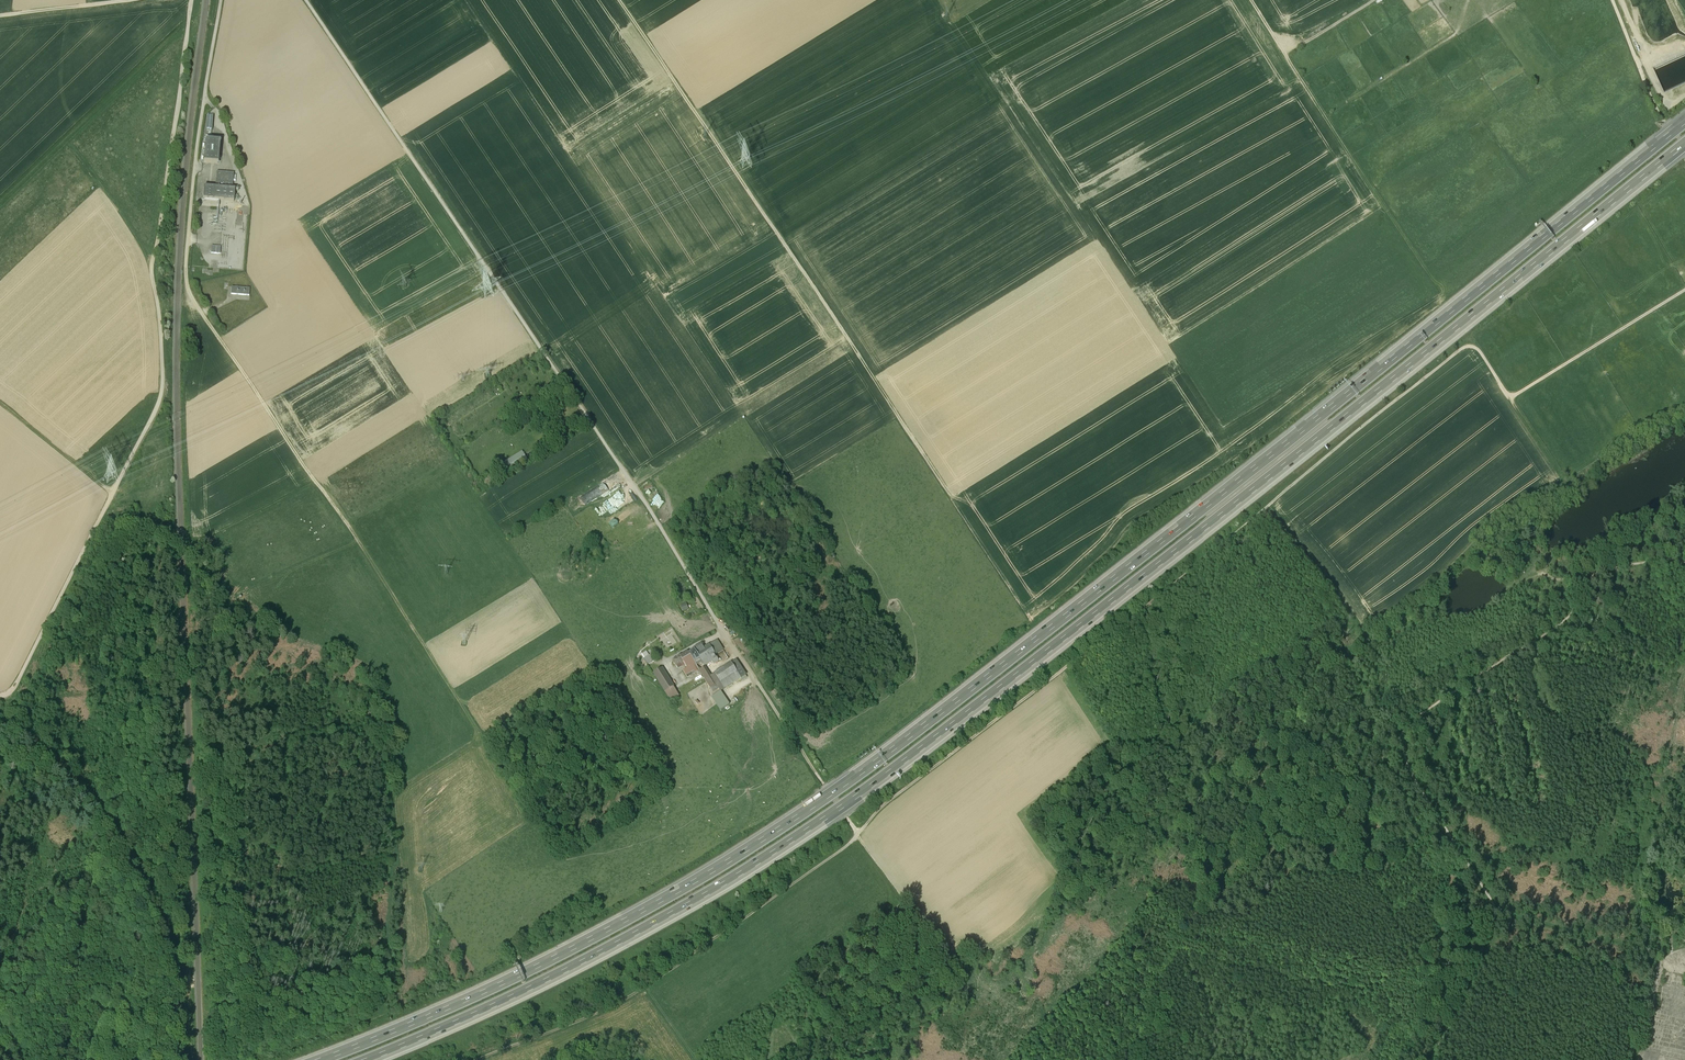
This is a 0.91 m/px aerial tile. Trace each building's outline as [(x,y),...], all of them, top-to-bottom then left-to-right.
[(215,117),(207,117),(206,129),(214,129),(215,117)] [(221,143),(206,142),(204,163),(218,164),(221,143)] [(234,173),(216,171),(215,180),(233,181),(234,173)] [(235,190),(203,188),(202,200),(234,202),(235,190)] [(249,287),(230,286),(229,295),(249,295),(249,287)] [(475,411),(470,414),(473,419),(478,416),(475,411)] [(546,446),(540,450),(543,454),(549,451),(546,446)] [(522,452),(504,463),(509,472),(512,470),(528,460),(522,452)] [(499,471),(496,473),(490,477),(493,482),(489,484),(491,487),(496,483),(496,484),(499,482),(497,479),(502,476),(499,471)] [(654,499),(658,497),(661,495),(657,490),(647,496),(650,500),(653,498),(654,499)] [(685,602),(679,605),(681,611),(688,609),(685,602)] [(718,640),(710,645),(716,655),(724,650),(718,640)] [(701,645),(694,649),(695,650),(689,654),(691,657),(695,663),(700,659),(697,653),(704,649),(701,645)] [(704,649),(697,653),(700,659),(703,664),(705,667),(713,663),(718,659),(716,655),(710,645),(704,649)] [(688,653),(680,658),(683,662),(691,657),(689,654),(688,653)] [(648,666),(657,661),(653,655),(645,660),(648,666)] [(691,657),(683,662),(684,663),(688,670),(684,672),(688,679),(700,671),(697,667),(695,663),(691,657)] [(680,658),(673,662),(677,668),(681,665),(684,663),(683,662),(680,658)] [(746,676),(736,660),(732,663),(738,673),(741,679),(746,676)] [(732,663),(715,674),(721,683),(738,673),(732,663)] [(662,669),(653,674),(665,693),(673,688),(662,669)] [(709,677),(704,669),(700,671),(711,689),(715,687),(709,677)] [(738,673),(721,683),(725,689),(741,679),(738,673)] [(715,674),(709,677),(715,687),(717,685),(721,683),(715,674)] [(673,688),(665,693),(671,703),(679,697),(673,688)] [(721,692),(712,697),(720,710),(729,705),(721,692)]
